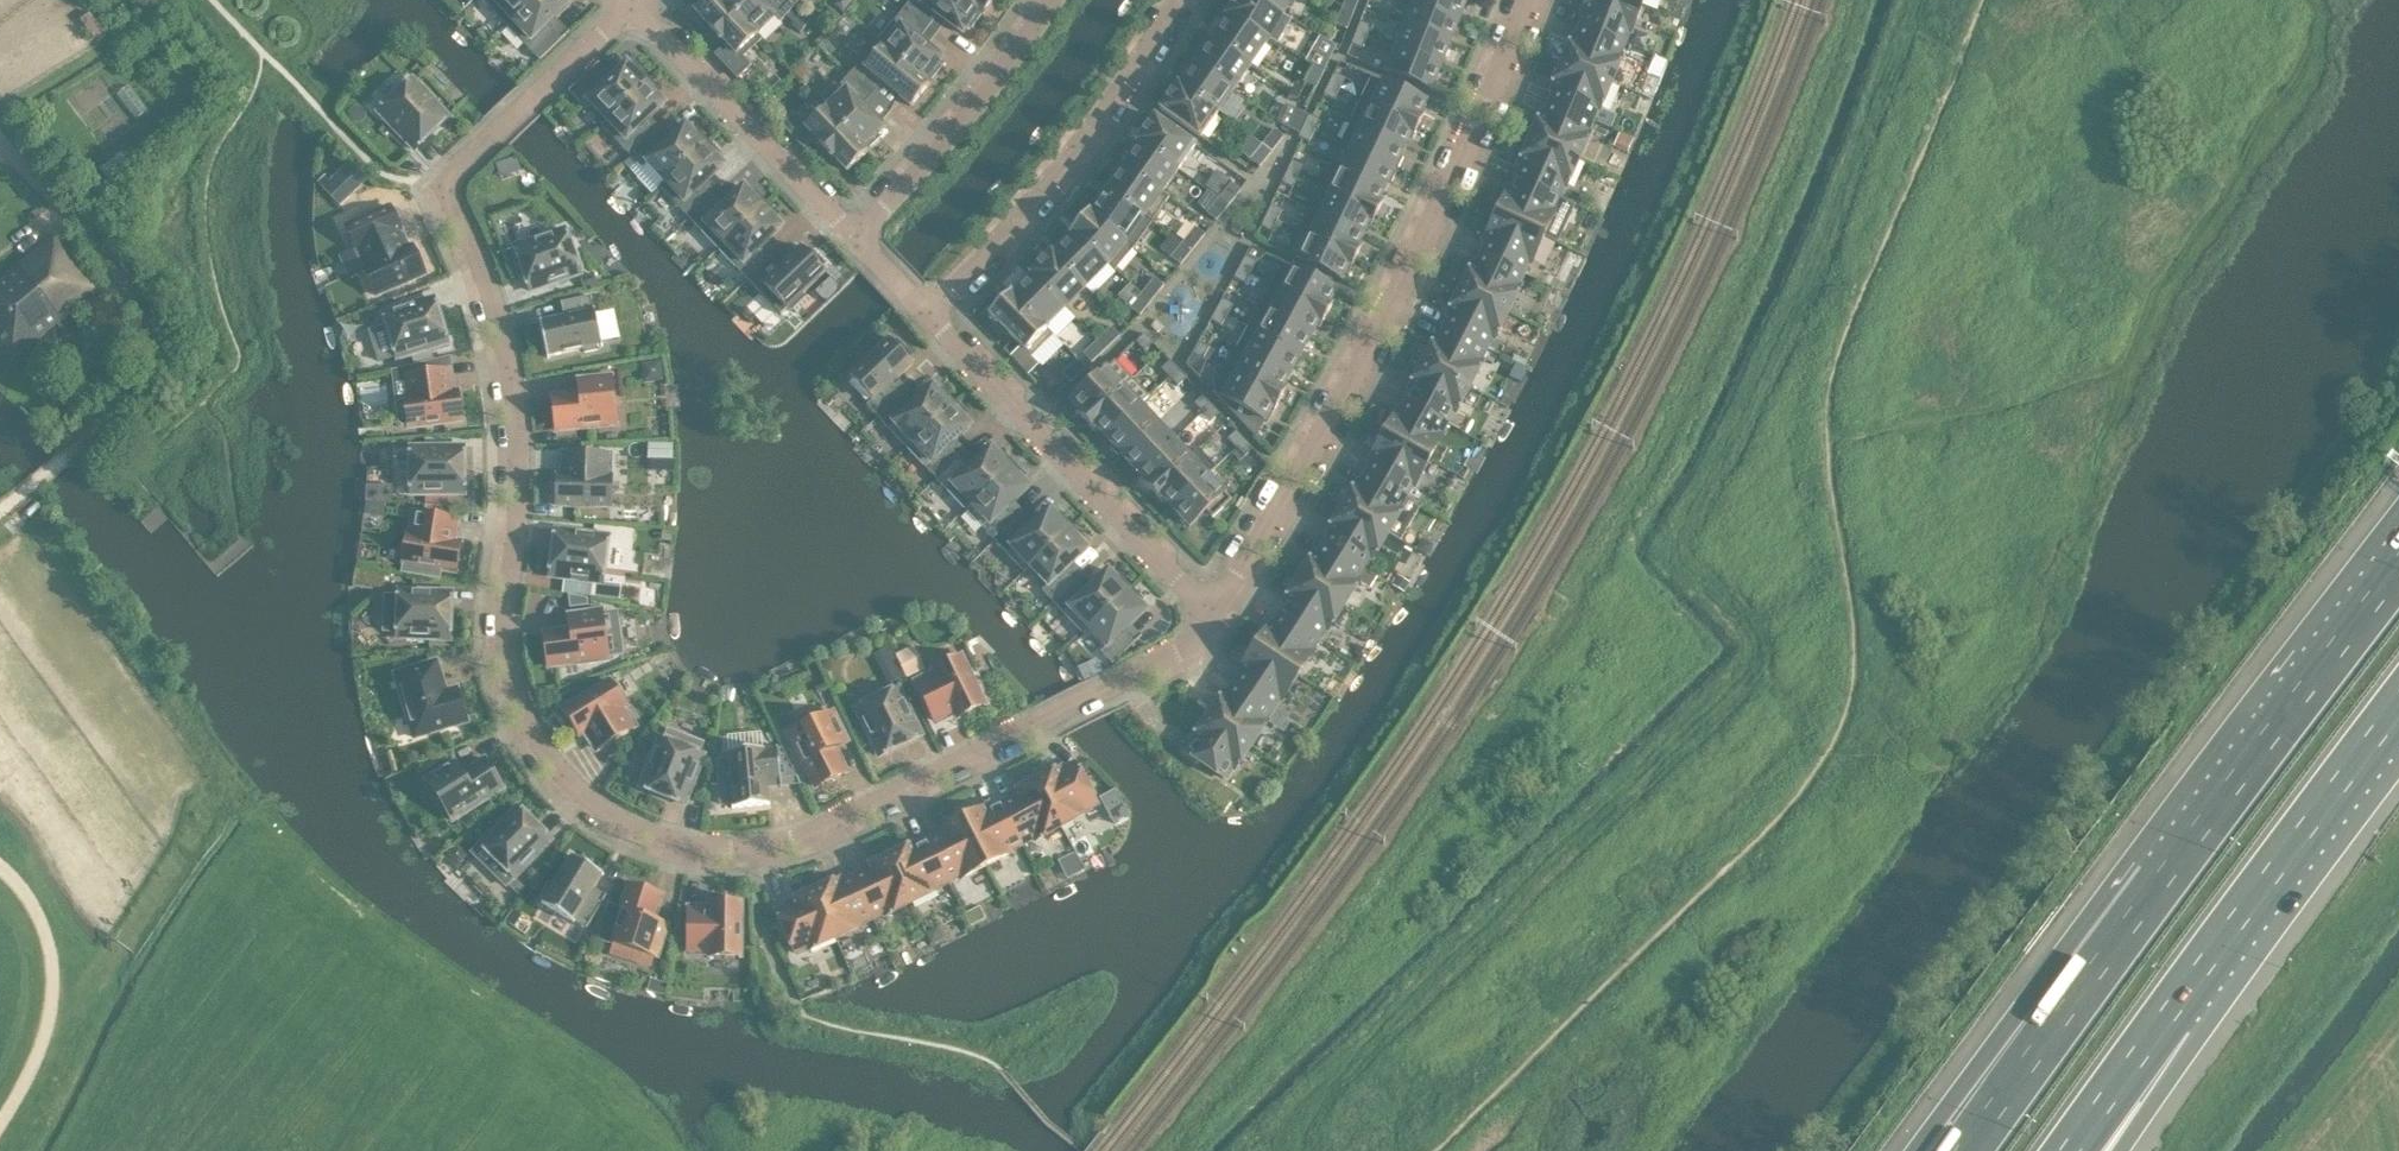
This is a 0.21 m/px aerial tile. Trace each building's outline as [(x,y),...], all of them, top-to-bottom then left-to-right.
[(532,0),(483,0),(506,25),(532,0)] [(506,25),(539,59),(561,38),(547,24),(570,2),(567,0),(532,0),(506,25)] [(720,39),(721,38),(726,43),(715,54),(736,76),(749,64),(741,57),(760,39),(724,0),(704,0),(694,9),(708,24),(707,25),(720,39)] [(760,39),(761,38),(756,32),(774,15),(779,21),(794,5),(788,0),(724,0),(760,39)] [(903,8),(927,26),(937,14),(962,32),(967,25),(970,27),(981,13),(982,14),(983,13),(965,0),(909,0),(903,8)] [(992,0),(965,0),(983,13),(992,0)] [(1224,14),(1226,15),(1227,14),(1268,38),(1282,13),(1259,0),(1233,0),(1224,14)] [(1282,13),(1289,0),(1259,0),(1282,13)] [(1342,5),(1353,10),(1357,0),(1344,0),(1342,5)] [(1458,20),(1466,0),(1414,0),(1413,3),(1458,20)] [(1627,29),(1630,30),(1640,3),(1632,0),(1586,0),(1581,12),(1584,13),(1579,24),(1622,41),(1627,29)] [(1404,25),(1449,43),(1458,20),(1413,3),(1404,25)] [(1342,5),(1335,23),(1346,28),(1353,10),(1342,5)] [(918,39),(927,26),(903,8),(894,19),(876,41),(928,83),(929,83),(927,82),(939,68),(936,65),(941,58),(918,39)] [(1210,38),(1249,65),(1268,38),(1227,14),(1226,15),(1210,38)] [(1359,21),(1355,32),(1366,36),(1370,25),(1359,21)] [(1561,62),(1609,81),(1620,54),(1618,53),(1622,41),(1579,24),(1575,36),(1572,35),(1561,62)] [(1449,43),(1404,25),(1395,48),(1440,65),(1449,43)] [(1361,47),(1366,36),(1355,32),(1350,43),(1361,47)] [(1194,61),(1233,88),(1249,65),(1210,38),(1194,61)] [(849,72),(872,93),(882,82),(910,105),(928,83),(876,41),(858,62),(849,72)] [(1321,46),(1312,64),(1324,69),(1332,52),(1321,46)] [(1386,72),(1431,89),(1440,65),(1395,48),(1386,72)] [(1194,61),(1178,84),(1178,85),(1217,112),(1233,88),(1194,61)] [(568,90),(582,105),(588,100),(605,118),(606,119),(649,78),(637,65),(633,69),(626,62),(604,83),(590,68),(568,90)] [(1591,119),(1596,107),(1598,108),(1609,81),(1561,62),(1550,89),(1553,90),(1548,101),(1591,119)] [(1304,81),(1315,86),(1324,69),(1312,64),(1304,81)] [(825,106),(824,107),(866,151),(867,150),(866,149),(879,136),(876,133),(883,127),(861,105),(872,93),(849,72),(839,84),(845,90),(826,107),(825,106)] [(1333,72),(1328,83),(1338,88),(1343,77),(1333,72)] [(1370,103),(1417,126),(1423,113),(1420,112),(1425,101),(1371,76),(1360,99),(1370,103)] [(412,78),(378,111),(413,148),(448,115),(412,78)] [(600,124),(630,155),(652,134),(642,123),(664,102),(657,95),(661,91),(649,78),(606,119),(605,118),(600,124)] [(1200,136),(1217,112),(1178,85),(1178,84),(1176,82),(1159,107),(1200,136)] [(1333,99),(1338,88),(1328,83),(1323,94),(1333,99)] [(1370,103),(1360,99),(1349,120),(1404,146),(1408,137),(1411,138),(1417,126),(1370,103)] [(1529,138),(1577,159),(1588,132),(1586,131),(1591,119),(1548,101),(1543,112),(1541,111),(1529,138)] [(832,155),(846,170),(866,151),(824,107),(806,125),(794,112),(782,124),(803,146),(814,136),(819,141),(818,142),(831,156),(832,155)] [(1296,108),(1288,126),(1299,132),(1302,125),(1307,114),(1296,108)] [(1318,119),(1307,114),(1302,125),(1313,130),(1318,119)] [(1136,140),(1138,142),(1138,141),(1177,168),(1194,144),(1153,115),(1136,140)] [(1349,120),(1338,143),(1349,148),(1349,147),(1393,168),(1394,166),(1397,167),(1402,157),(1399,156),(1404,146),(1349,120)] [(652,134),(630,155),(641,167),(647,161),(664,180),(665,181),(707,140),(695,127),(691,131),(685,124),(662,145),(652,134)] [(1302,125),(1299,132),(1297,136),(1308,141),(1313,130),(1302,125)] [(1261,143),(1271,150),(1283,135),(1273,128),(1261,143)] [(1627,151),(1632,138),(1618,132),(1613,145),(1627,151)] [(1577,159),(1529,138),(1517,164),(1520,166),(1515,177),(1557,196),(1562,184),(1565,185),(1577,159)] [(658,185),(688,217),(711,196),(700,185),(723,164),(716,157),(720,153),(707,140),(665,181),(664,180),(658,185)] [(1138,142),(1122,164),(1161,192),(1162,191),(1177,168),(1138,141),(1138,142)] [(1261,143),(1249,158),(1259,166),(1271,150),(1261,143)] [(1349,147),(1349,148),(1339,168),(1339,169),(1383,190),(1388,181),(1390,182),(1395,171),(1393,170),(1393,168),(1349,147)] [(122,152),(100,170),(112,185),(134,166),(122,152)] [(514,156),(495,163),(500,176),(519,169),(514,156)] [(1291,160),(1286,170),(1296,176),(1302,165),(1291,160)] [(338,203),(352,191),(364,179),(348,162),(335,174),(329,180),(324,175),(321,172),(315,179),(322,186),(338,203)] [(1318,187),(1328,192),(1328,191),(1375,213),(1381,201),(1379,199),(1383,190),(1339,169),(1339,168),(1329,163),(1318,187)] [(1151,221),(1168,196),(1169,196),(1162,191),(1161,192),(1122,164),(1106,188),(1145,215),(1144,216),(1151,221)] [(1291,186),(1296,176),(1286,170),(1281,181),(1291,186)] [(1542,235),(1555,209),(1552,207),(1557,196),(1515,177),(1510,188),(1507,187),(1495,213),(1542,235)] [(1227,204),(1240,189),(1230,181),(1218,196),(1227,204)] [(711,196),(688,217),(717,248),(766,202),(754,189),(750,192),(743,185),(721,206),(711,196)] [(1106,188),(1090,210),(1089,211),(1126,241),(1144,216),(1145,215),(1106,188)] [(1328,191),(1328,192),(1318,212),(1318,213),(1362,234),(1367,224),(1369,226),(1375,213),(1328,191)] [(1218,196),(1206,211),(1215,219),(1227,204),(1218,196)] [(747,279),(769,257),(759,247),(781,226),(774,218),(778,215),(766,202),(717,248),(747,279)] [(1265,214),(1276,219),(1281,209),(1270,204),(1265,214)] [(363,266),(376,294),(423,273),(411,245),(407,246),(389,205),(346,224),(357,249),(358,248),(366,265),(363,266)] [(1318,212),(1308,207),(1297,231),(1307,236),(1308,235),(1354,257),(1360,244),(1358,243),(1362,234),(1318,213),(1318,212)] [(1108,264),(1126,242),(1126,241),(1089,211),(1090,210),(1088,209),(1069,232),(1070,234),(1071,233),(1108,264)] [(1486,241),(1480,252),(1522,272),(1527,260),(1530,261),(1542,235),(1495,213),(1483,240),(1486,241)] [(1270,230),(1276,219),(1265,214),(1260,225),(1270,230)] [(1192,249),(1204,234),(1194,226),(1182,241),(1192,249)] [(579,273),(563,228),(514,245),(530,290),(579,273)] [(1085,287),(1108,264),(1071,233),(1070,234),(1052,252),(1051,253),(1085,287)] [(1170,256),(1181,242),(1171,234),(1160,248),(1170,256)] [(1297,258),(1341,279),(1346,268),(1348,269),(1354,257),(1308,235),(1307,236),(1297,258)] [(94,287),(55,237),(7,274),(0,280),(0,345),(11,359),(82,301),(80,298),(94,287)] [(1179,264),(1192,249),(1182,241),(1181,242),(1170,256),(1179,264)] [(747,279),(780,313),(824,271),(820,267),(824,263),(809,247),(805,251),(801,247),(779,268),(769,257),(747,279)] [(1028,272),(1030,274),(1031,273),(1064,307),(1085,287),(1051,253),(1052,252),(1050,251),(1028,272)] [(1459,288),(1506,311),(1519,285),(1516,283),(1522,272),(1480,252),(1475,263),(1472,262),(1459,288)] [(1239,266),(1249,271),(1255,261),(1244,255),(1239,266)] [(1239,266),(1233,276),(1243,282),(1249,271),(1239,266)] [(1292,267),(1280,289),(1325,314),(1332,302),(1330,300),(1335,290),(1292,267)] [(596,281),(593,273),(580,278),(583,286),(596,281)] [(1044,327),(1045,326),(1064,307),(1031,273),(1030,274),(1011,293),(1044,327)] [(1153,276),(1141,292),(1151,299),(1163,284),(1153,276)] [(1443,326),(1485,347),(1490,336),(1493,337),(1506,311),(1459,288),(1446,314),(1449,315),(1443,326)] [(1259,304),(1258,305),(1311,334),(1316,325),(1319,326),(1325,314),(1280,289),(1269,309),(1259,304)] [(988,313),(993,318),(991,320),(1004,333),(1007,331),(1031,356),(1053,334),(1045,326),(1044,327),(1011,293),(1010,291),(988,313)] [(1141,292),(1129,307),(1139,314),(1151,299),(1141,292)] [(602,345),(594,308),(592,308),(589,295),(560,301),(563,316),(540,320),(540,319),(539,320),(547,357),(548,356),(548,355),(583,347),(584,351),(596,348),(595,345),(600,344),(600,345),(602,345)] [(386,321),(367,327),(377,359),(396,353),(397,357),(446,342),(432,297),(383,312),(386,321)] [(1231,303),(1221,298),(1215,308),(1226,314),(1231,303)] [(1258,305),(1247,326),(1300,355),(1311,334),(1258,305)] [(1220,324),(1226,314),(1215,308),(1210,319),(1220,324)] [(1156,331),(1162,326),(1156,320),(1150,325),(1156,331)] [(1096,339),(1105,348),(1119,335),(1110,326),(1096,339)] [(1235,347),(1288,376),(1293,367),(1296,368),(1301,358),(1299,357),(1300,355),(1247,326),(1235,347)] [(1435,336),(1422,361),(1468,386),(1481,360),(1479,358),(1485,347),(1443,326),(1438,337),(1435,336)] [(1143,349),(1152,341),(1143,333),(1135,341),(1143,349)] [(854,372),(849,376),(871,399),(866,405),(877,416),(899,395),(889,384),(911,363),(907,359),(911,355),(896,339),(892,343),(888,339),(865,361),(862,358),(851,369),(854,372)] [(1082,352),(1091,361),(1105,348),(1096,339),(1082,352)] [(1198,341),(1192,351),(1202,357),(1208,346),(1198,341)] [(1223,368),(1279,399),(1286,387),(1283,385),(1288,376),(1235,347),(1223,368)] [(1196,367),(1202,357),(1192,351),(1186,362),(1196,367)] [(1523,367),(1527,361),(1513,354),(1510,360),(1523,367)] [(412,363),(392,368),(393,377),(405,375),(408,396),(405,396),(397,397),(396,398),(394,401),(397,422),(401,425),(408,424),(409,427),(460,420),(456,389),(451,390),(448,369),(446,355),(412,363)] [(1084,367),(1076,358),(1062,372),(1070,381),(1084,367)] [(1168,376),(1177,368),(1169,359),(1160,368),(1168,376)] [(1411,388),(1405,399),(1446,421),(1452,410),(1454,411),(1468,386),(1422,361),(1408,387),(1411,388)] [(1086,421),(1124,385),(1106,367),(1070,401),(1078,409),(1076,411),(1086,421)] [(1168,376),(1177,385),(1185,377),(1177,368),(1168,376)] [(1211,390),(1264,420),(1270,410),(1272,411),(1279,399),(1223,368),(1211,390)] [(577,378),(579,392),(553,395),(556,429),(615,424),(610,375),(577,378)] [(909,405),(899,395),(877,416),(906,447),(954,401),(942,388),(938,391),(931,384),(909,405)] [(1124,385),(1086,421),(1095,431),(1097,429),(1104,437),(1140,403),(1124,385)] [(1202,411),(1210,403),(1202,395),(1193,403),(1202,411)] [(1399,410),(1397,409),(1382,434),(1428,459),(1442,434),(1439,432),(1446,421),(1405,399),(1399,410)] [(906,447),(935,478),(958,456),(947,446),(970,425),(963,417),(967,414),(954,401),(906,447)] [(1157,420),(1140,403),(1104,437),(1111,444),(1109,446),(1117,455),(1119,453),(1121,454),(1157,420)] [(1210,420),(1218,412),(1210,403),(1202,411),(1210,420)] [(1138,472),(1173,438),(1157,420),(1121,454),(1138,472)] [(1235,447),(1243,438),(1235,430),(1227,438),(1235,447)] [(1405,495),(1411,483),(1414,485),(1428,459),(1382,434),(1368,459),(1371,461),(1365,471),(1405,495)] [(1486,443),(1489,438),(1482,435),(1479,439),(1486,443)] [(1190,456),(1189,455),(1173,438),(1138,472),(1145,479),(1143,481),(1152,491),(1190,456)] [(1243,455),(1252,447),(1243,438),(1235,447),(1243,455)] [(648,456),(671,457),(671,444),(648,443),(648,456)] [(411,446),(411,461),(411,493),(424,493),(448,493),(463,493),(462,445),(411,446)] [(935,478),(964,508),(1013,463),(1001,449),(997,453),(990,446),(968,467),(958,456),(935,478)] [(1162,501),(1164,499),(1171,507),(1206,473),(1207,474),(1215,466),(1197,447),(1189,455),(1190,456),(1152,491),(1162,501)] [(610,475),(607,475),(607,454),(564,453),(563,474),(558,474),(557,504),(609,506),(610,475)] [(964,508),(994,539),(1016,518),(1006,507),(1028,486),(1021,479),(1025,475),(1013,463),(964,508)] [(1386,532),(1401,507),(1398,506),(1405,495),(1365,471),(1359,482),(1356,481),(1341,506),(1386,532)] [(1171,507),(1188,526),(1205,510),(1211,517),(1230,499),(1207,474),(1206,473),(1171,507)] [(448,493),(424,493),(424,502),(448,501),(448,493)] [(1362,567),(1369,556),(1371,557),(1386,532),(1341,506),(1326,531),(1329,532),(1323,543),(1362,567)] [(1016,518),(994,539),(1024,571),(1029,566),(1072,524),(1059,511),(1055,515),(1048,508),(1026,529),(1016,518)] [(401,571),(439,577),(440,569),(454,571),(459,541),(453,540),(456,519),(413,512),(410,533),(407,533),(403,563),(401,571)] [(1084,537),(1072,524),(1029,566),(1047,584),(1041,589),(1052,601),(1075,580),(1065,569),(1087,548),(1080,541),(1084,537)] [(556,528),(550,575),(563,577),(561,591),(599,596),(601,579),(607,535),(556,528)] [(1414,549),(1423,554),(1424,555),(1431,544),(1430,543),(1425,540),(1418,542),(1414,549)] [(1342,604),(1358,579),(1355,577),(1362,567),(1323,543),(1316,553),(1314,552),(1298,576),(1342,604)] [(1082,633),(1088,627),(1130,586),(1118,573),(1114,577),(1107,569),(1085,591),(1075,580),(1052,601),(1082,633)] [(1391,584),(1402,591),(1408,581),(1397,575),(1391,584)] [(1318,638),(1325,627),(1327,629),(1342,604),(1298,576),(1283,601),(1285,603),(1279,613),(1318,638)] [(1130,586),(1088,627),(1105,646),(1100,651),(1111,663),(1141,635),(1140,634),(1133,641),(1123,631),(1145,610),(1139,602),(1142,599),(1130,586)] [(384,601),(383,630),(397,630),(397,636),(448,638),(450,591),(399,589),(398,601),(384,601)] [(585,597),(566,593),(568,606),(586,603),(585,597)] [(570,628),(544,631),(548,666),(606,658),(600,609),(568,614),(570,628)] [(1254,646),(1297,675),(1313,650),(1311,649),(1318,638),(1279,613),(1272,623),(1270,622),(1254,646)] [(905,677),(924,668),(913,645),(893,654),(905,677)] [(1233,682),(1271,708),(1279,697),(1281,699),(1297,675),(1254,646),(1238,670),(1240,672),(1233,682)] [(887,682),(900,676),(885,647),(873,653),(887,682)] [(961,655),(933,669),(934,672),(916,681),(935,720),(954,710),(956,716),(984,702),(961,655)] [(436,660),(394,672),(413,736),(466,721),(456,687),(443,691),(440,681),(442,680),(436,660)] [(564,707),(580,733),(585,730),(596,748),(633,725),(622,707),(624,706),(608,680),(564,707)] [(1250,744),(1267,720),(1264,718),(1271,708),(1233,682),(1226,692),(1224,691),(1207,715),(1250,744)] [(898,687),(855,708),(878,754),(920,733),(898,687)] [(814,786),(846,770),(834,747),(847,741),(832,711),(788,733),(814,786)] [(1186,751),(1224,778),(1231,767),(1233,768),(1250,744),(1207,715),(1191,738),(1193,740),(1186,751)] [(658,737),(640,785),(684,802),(703,754),(698,753),(703,741),(667,728),(663,739),(658,737)] [(724,760),(715,761),(719,803),(731,801),(731,805),(731,807),(769,803),(769,802),(768,802),(766,787),(765,779),(780,777),(796,776),(782,747),(777,748),(777,746),(775,746),(775,748),(764,749),(764,747),(761,747),(728,751),(726,751),(726,752),(727,752),(728,757),(724,757),(724,760)] [(1273,748),(1268,756),(1276,761),(1280,754),(1273,748)] [(419,764),(423,771),(438,762),(435,757),(419,764)] [(426,778),(452,819),(502,788),(483,758),(461,772),(453,760),(426,778)] [(1084,809),(1096,802),(1074,762),(1062,768),(1061,766),(1035,780),(1060,825),(1086,811),(1084,809)] [(1010,793),(1011,795),(1011,796),(1000,802),(1022,843),(1033,837),(1034,839),(1060,825),(1035,780),(1010,793)] [(1118,798),(1113,789),(1099,796),(1104,805),(1118,798)] [(483,807),(487,813),(494,808),(490,802),(483,807)] [(988,805),(962,818),(986,864),(1012,851),(1010,848),(1022,843),(1000,802),(989,807),(988,805)] [(503,866),(494,874),(505,885),(514,876),(550,839),(516,806),(499,823),(491,832),(480,843),(503,866)] [(491,832),(499,823),(491,815),(482,823),(491,832)] [(947,881),(958,875),(960,878),(986,864),(962,818),(936,831),(937,834),(926,839),(947,881)] [(914,842),(888,855),(910,901),(937,889),(935,886),(947,881),(926,839),(915,845),(914,842)] [(445,852),(456,863),(466,853),(455,842),(445,852)] [(571,856),(552,886),(549,884),(542,895),(545,897),(543,901),(542,900),(541,902),(573,922),(574,920),(585,927),(601,902),(589,894),(601,874),(602,875),(603,873),(570,854),(569,855),(571,856)] [(863,870),(852,875),(871,917),(883,912),(884,914),(910,901),(888,855),(862,867),(863,870)] [(839,877),(813,889),(834,937),(861,925),(860,922),(871,917),(852,875),(841,880),(839,877)] [(519,882),(512,889),(518,894),(524,887),(519,882)] [(608,904),(598,936),(610,940),(613,941),(653,953),(657,954),(666,923),(653,919),(660,894),(627,884),(620,907),(608,904)] [(794,952),(805,947),(806,946),(808,949),(834,937),(813,889),(786,901),(787,904),(775,909),(794,952)] [(709,954),(740,954),(740,902),(709,902),(709,907),(689,907),(688,951),(709,951),(709,954)] [(510,909),(503,919),(512,925),(519,915),(510,909)] [(924,929),(930,941),(941,936),(935,924),(924,929)] [(663,994),(666,983),(649,978),(646,989),(663,994)]
